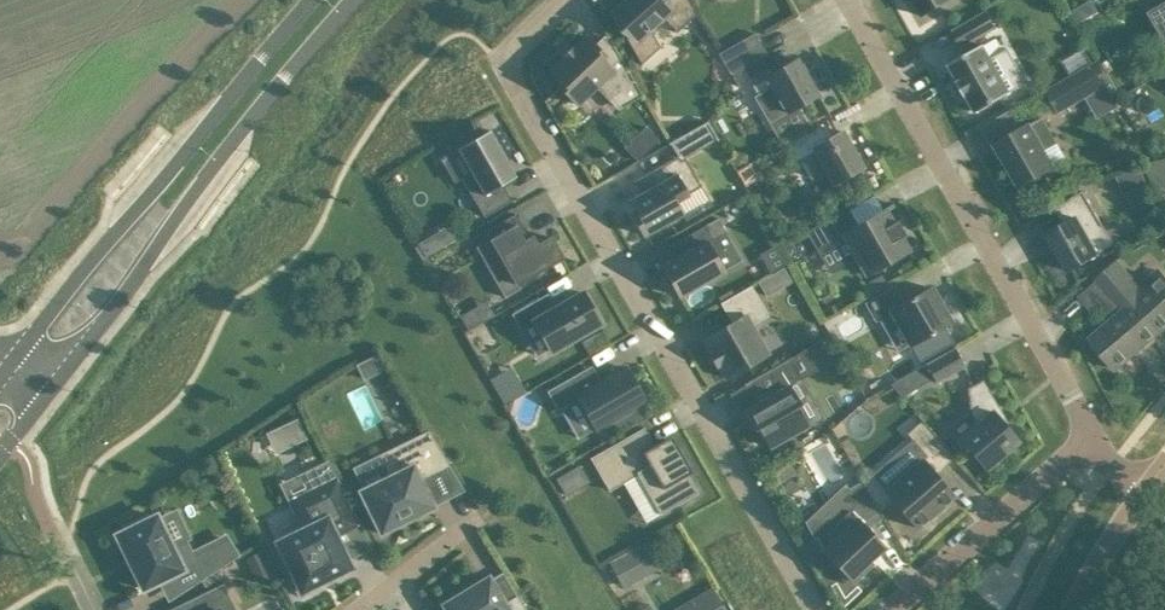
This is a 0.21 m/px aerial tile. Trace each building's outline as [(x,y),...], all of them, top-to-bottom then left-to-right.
[(612,12),(642,63),(661,46),(650,28),(664,16),(677,31),(697,13),(689,0),(625,0),(612,12)] [(950,0),(915,0),(923,15),(950,0)] [(1099,11),(1093,0),(1090,0),(1071,11),(1078,23),(1099,11)] [(1164,38),(1164,0),(1143,0),(1164,38)] [(988,8),(953,29),(963,46),(998,25),(988,8)] [(564,58),(552,70),(564,82),(560,86),(563,88),(562,89),(565,94),(569,97),(570,96),(577,103),(595,85),(609,100),(615,94),(624,104),(623,104),(624,106),(643,95),(606,29),(604,29),(610,40),(601,50),(587,36),(575,47),(574,46),(562,57),(564,58)] [(732,73),(760,57),(767,53),(756,32),(719,52),(731,73),(732,73)] [(1009,47),(994,56),(986,43),(950,63),(960,80),(959,81),(967,95),(968,94),(978,111),(1029,83),(1009,47)] [(767,69),(760,57),(732,73),(739,85),(767,69)] [(752,85),(759,96),(774,87),(780,98),(778,99),(783,107),(785,106),(788,111),(818,93),(805,71),(807,70),(802,62),(801,63),(798,58),(767,75),(768,76),(752,85)] [(1047,89),(1060,112),(1113,83),(1099,59),(1047,89)] [(1043,116),(1032,122),(996,143),(1021,186),(1058,165),(1057,165),(1048,148),(1058,142),(1043,116)] [(670,141),(681,159),(718,138),(708,119),(670,141)] [(646,125),(638,133),(651,147),(659,139),(646,125)] [(463,178),(485,216),(513,200),(503,183),(517,176),(490,129),(458,147),(473,173),(463,178)] [(842,130),(814,146),(834,182),(862,166),(842,130)] [(796,156),(813,146),(805,132),(788,141),(796,156)] [(1145,166),(1159,193),(1164,190),(1164,156),(1145,166)] [(633,213),(645,234),(682,213),(674,199),(685,186),(674,176),(667,163),(636,180),(643,193),(636,197),(634,204),(638,210),(633,213)] [(1132,169),(1117,174),(1123,193),(1138,188),(1148,185),(1142,166),(1132,169)] [(1104,225),(1084,190),(1055,207),(1065,223),(1048,233),(1069,270),(1110,247),(1110,246),(1115,244),(1104,225)] [(902,235),(905,233),(897,219),(894,221),(886,207),(857,224),(848,207),(807,230),(817,249),(843,234),(866,274),(910,249),(902,235)] [(517,283),(563,257),(551,236),(538,243),(533,235),(530,237),(516,213),(486,230),(491,237),(505,262),(490,271),(505,296),(520,288),(517,283)] [(718,217),(708,223),(678,240),(685,252),(663,265),(667,273),(662,276),(670,290),(675,287),(680,295),(724,270),(716,256),(724,251),(717,239),(728,233),(718,217)] [(433,233),(418,242),(426,256),(441,247),(433,233)] [(1145,343),(1164,325),(1164,277),(1158,269),(1139,286),(1118,261),(1097,279),(1124,311),(1120,314),(1145,343)] [(784,267),(759,281),(767,295),(792,281),(784,267)] [(882,274),(865,283),(871,294),(888,284),(882,274)] [(717,366),(719,364),(727,377),(768,353),(751,323),(767,314),(751,286),(753,286),(752,284),(735,294),(722,302),(721,302),(722,303),(723,303),(733,321),(704,338),(711,350),(709,352),(717,366)] [(895,286),(866,302),(876,319),(879,318),(892,310),(911,344),(921,360),(954,341),(944,324),(951,321),(931,286),(904,302),(895,286)] [(722,302),(735,294),(732,288),(718,296),(722,302)] [(551,350),(601,322),(583,291),(550,310),(542,296),(512,313),(521,328),(534,320),(551,350)] [(468,329),(481,321),(474,307),(460,315),(468,329)] [(1115,368),(1145,343),(1120,314),(1090,339),(1115,368)] [(954,347),(926,363),(937,382),(965,366),(954,347)] [(374,354),(356,363),(364,380),(382,371),(374,354)] [(795,354),(744,383),(745,384),(751,381),(762,400),(745,410),(755,427),(759,425),(771,446),(822,416),(789,359),(796,356),(795,354)] [(491,373),(502,400),(523,391),(512,364),(491,373)] [(638,405),(646,401),(626,367),(594,385),(585,368),(547,390),(558,409),(579,397),(597,428),(612,419),(638,405)] [(917,387),(909,373),(891,383),(902,396),(917,387)] [(984,379),(968,387),(972,426),(959,437),(986,468),(989,464),(1001,466),(1002,454),(1019,440),(995,411),(1000,407),(984,379)] [(638,405),(612,419),(619,431),(645,416),(638,405)] [(295,415),(266,429),(275,449),(305,435),(295,415)] [(928,454),(908,470),(886,490),(917,526),(954,495),(935,473),(953,457),(955,458),(956,457),(922,418),(921,419),(922,421),(909,432),(928,454)] [(638,473),(661,513),(698,492),(688,474),(693,471),(672,435),(655,444),(645,426),(591,457),(610,490),(638,473)] [(360,490),(381,532),(434,506),(421,479),(450,465),(429,429),(377,455),(388,476),(360,490)] [(590,481),(580,463),(556,477),(567,495),(590,481)] [(360,522),(339,478),(292,501),(305,528),(277,541),(300,586),(296,587),(300,596),(323,585),(321,581),(352,566),(336,534),(360,522)] [(881,511),(863,479),(862,480),(862,481),(849,489),(866,518),(879,510),(880,511),(881,511)] [(834,540),(824,549),(836,562),(834,564),(844,582),(850,576),(853,579),(872,561),(870,558),(884,545),(850,509),(826,531),(834,540)] [(227,533),(192,550),(187,539),(173,546),(157,515),(150,518),(148,514),(123,526),(125,530),(118,534),(128,554),(125,555),(126,557),(127,557),(132,566),(131,566),(132,567),(131,567),(132,569),(134,568),(144,588),(183,568),(183,567),(193,563),(202,579),(240,554),(227,533)] [(635,547),(609,561),(623,588),(649,574),(635,547)] [(251,566),(265,559),(261,550),(247,557),(251,566)] [(489,576),(444,603),(448,609),(527,609),(517,594),(505,602),(489,576)] [(223,582),(192,598),(198,609),(237,609),(223,582)] [(711,590),(677,609),(727,609),(714,588),(711,590)]
